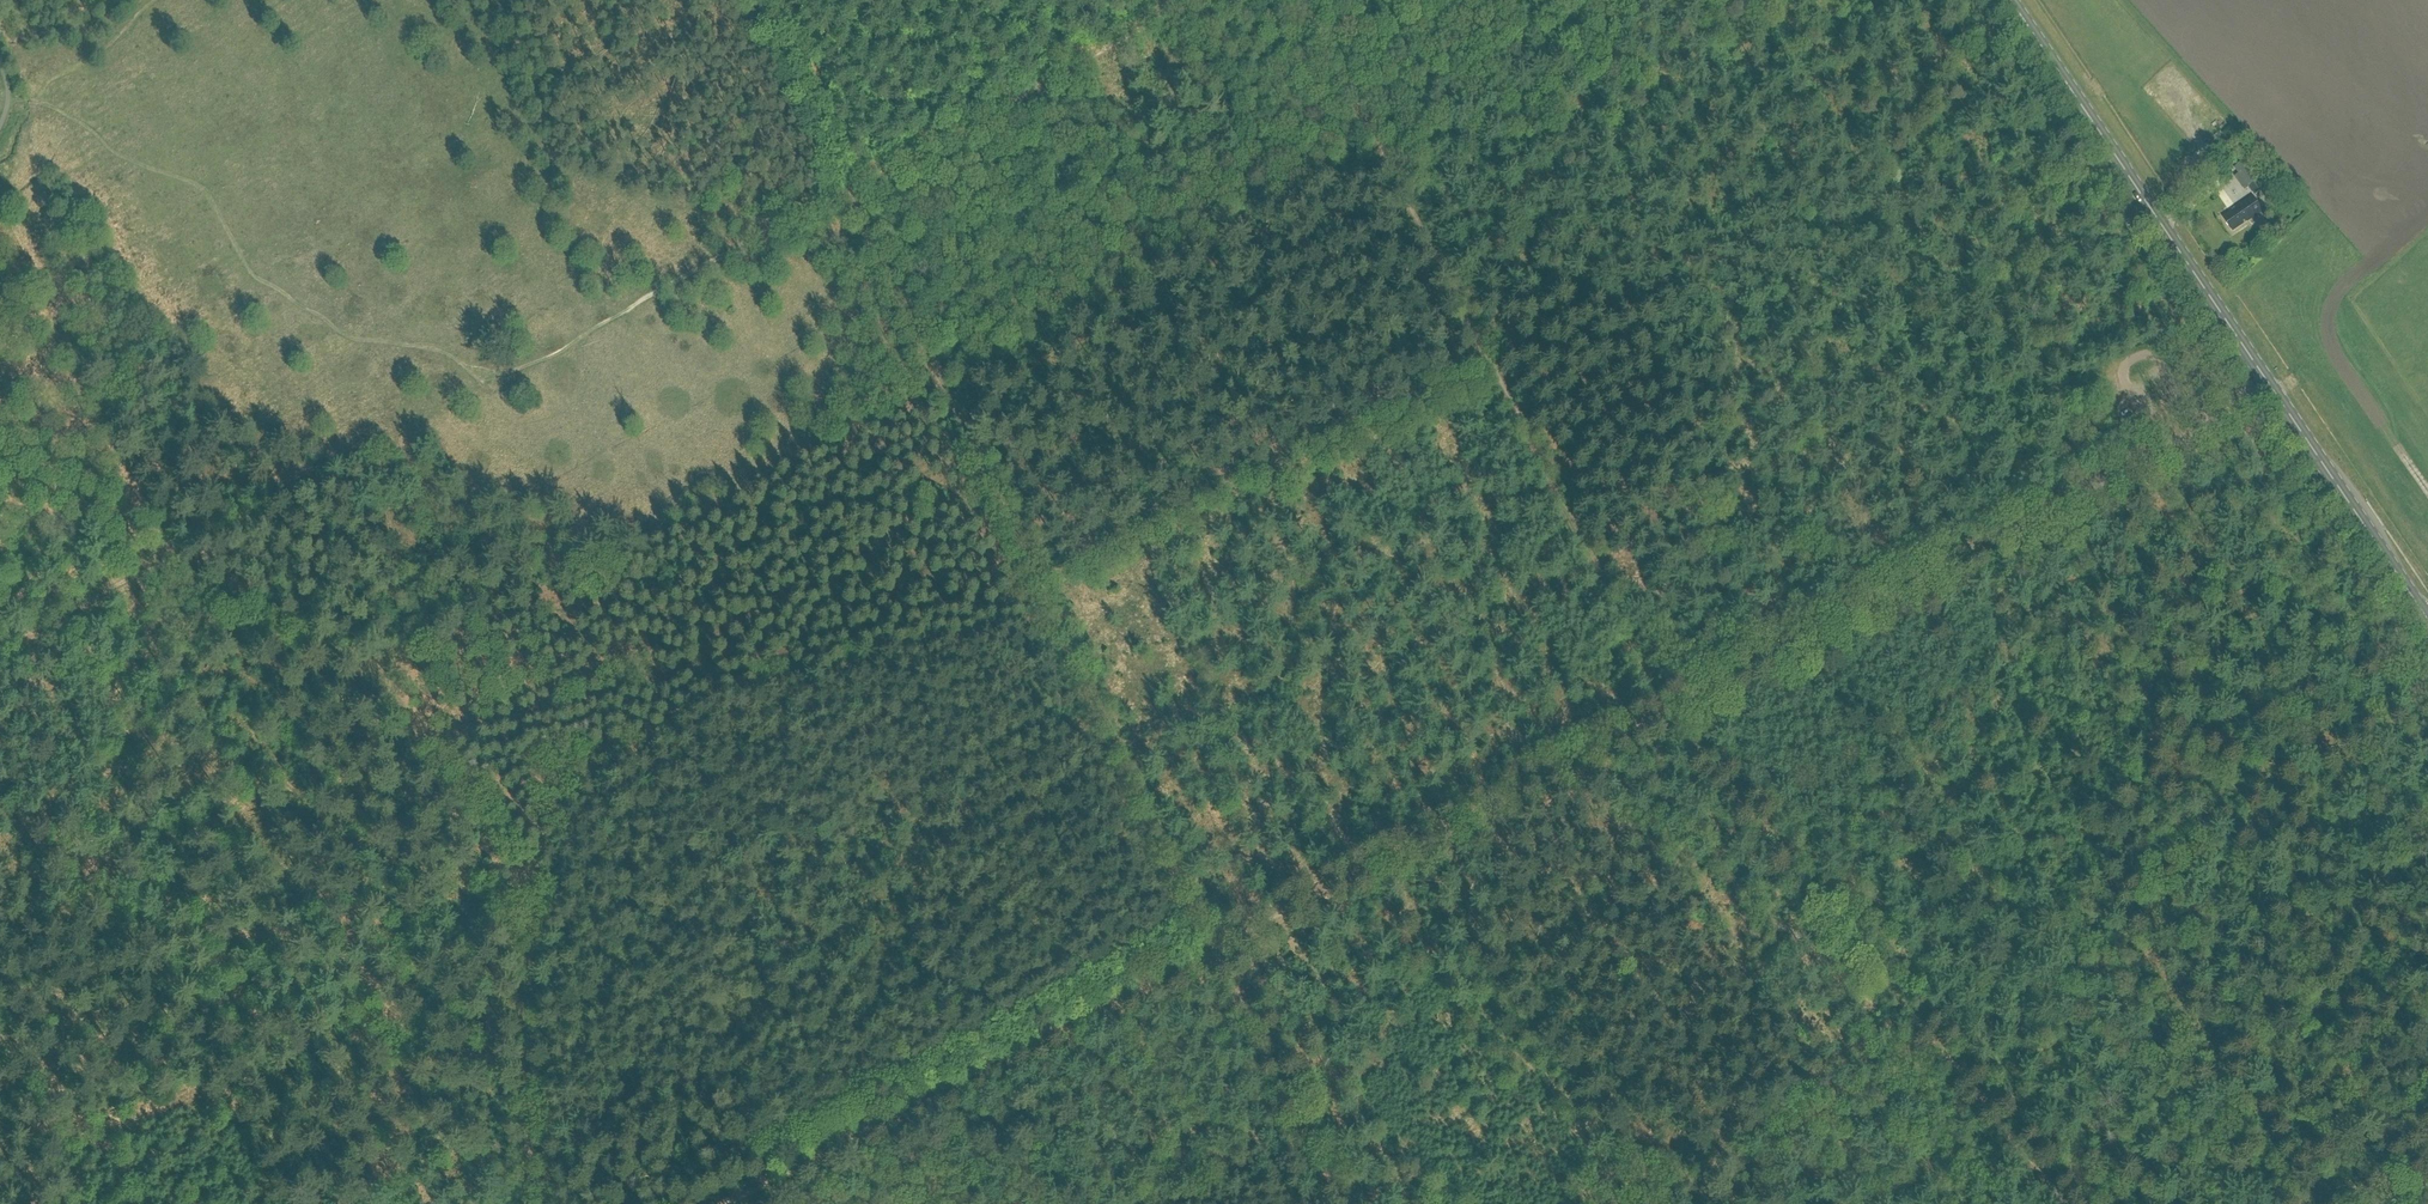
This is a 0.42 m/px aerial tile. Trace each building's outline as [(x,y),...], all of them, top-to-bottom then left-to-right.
[(2262,162),(2256,154),(2235,168),(2249,188),(2263,178),(2255,167),(2262,162)] [(2263,211),(2253,195),(2239,205),(2224,216),(2234,231),(2263,211)]
